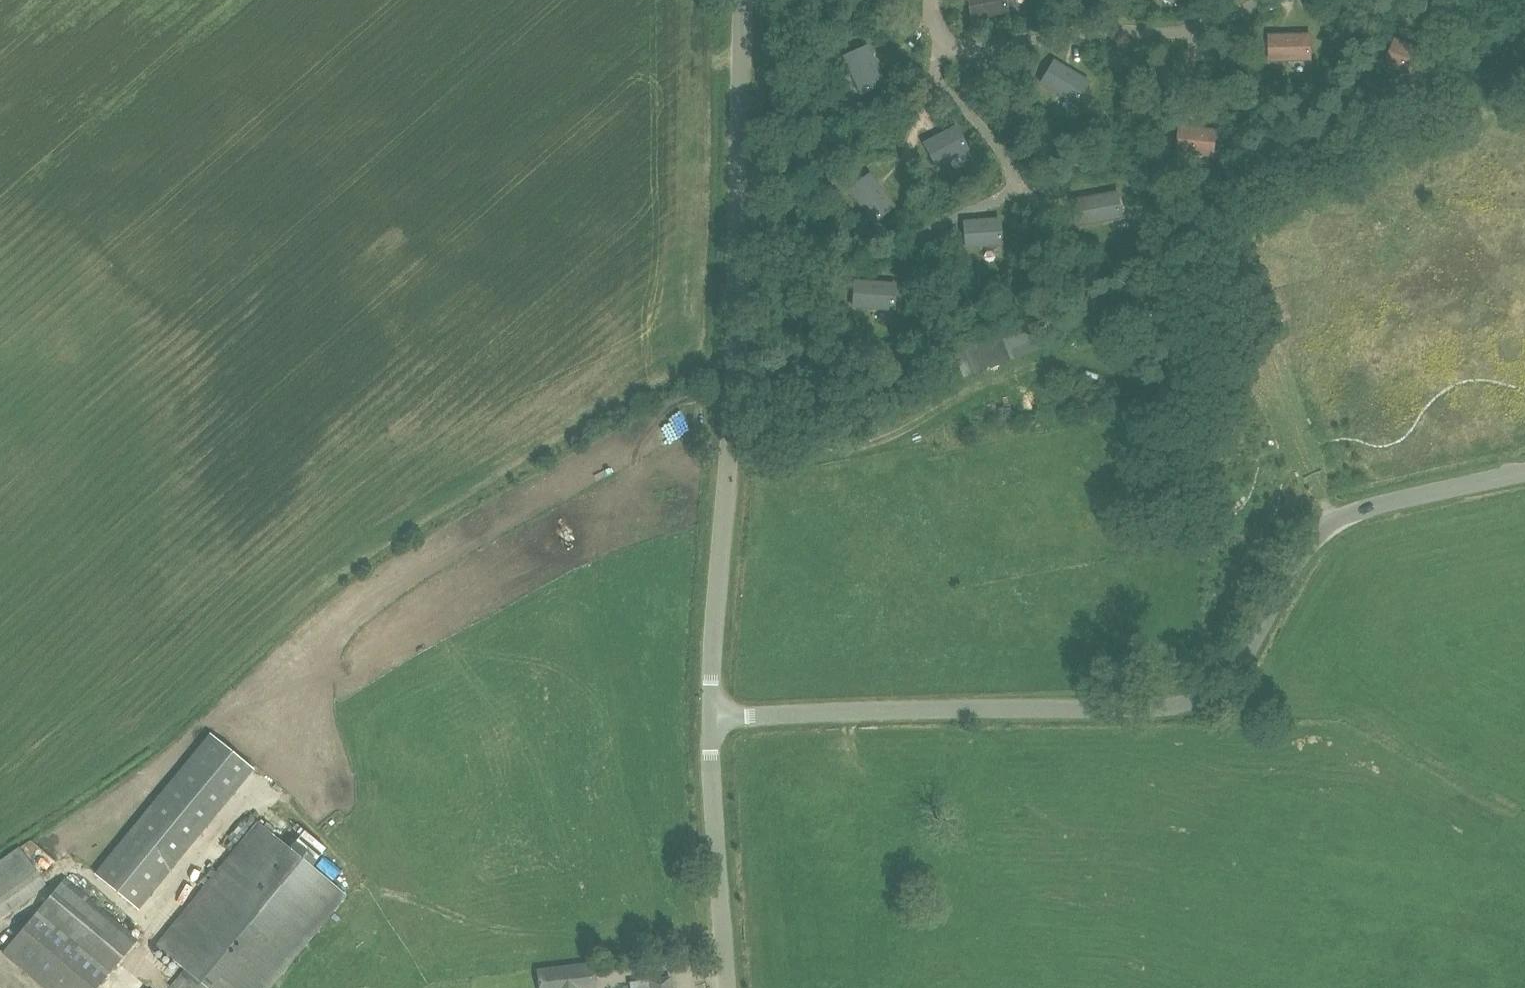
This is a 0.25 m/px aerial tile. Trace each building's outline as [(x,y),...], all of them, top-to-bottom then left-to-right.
[(972,19),(1007,12),(1005,0),(969,0),(972,19)] [(1311,60),(1310,34),(1270,35),(1271,60),(1311,60)] [(1397,39),(1388,62),(1420,76),(1430,52),(1397,39)] [(867,46),(844,56),(861,93),(884,82),(867,46)] [(1089,82),(1054,61),(1041,83),(1075,103),(1089,82)] [(955,127),(924,143),(936,166),(967,149),(955,127)] [(1179,151),(1214,155),(1216,131),(1182,127),(1179,151)] [(870,174),(849,189),(873,221),(894,206),(870,174)] [(1074,200),(1078,223),(1123,215),(1118,192),(1074,200)] [(966,247),(1002,244),(999,219),(964,222),(966,247)] [(895,284),(855,281),(853,306),(893,309),(895,284)] [(1061,380),(1079,373),(1075,362),(1056,369),(1061,380)] [(211,734),(96,875),(138,911),(254,769),(211,734)] [(239,833),(280,794),(262,775),(221,814),(239,833)] [(185,969),(208,987),(266,987),(344,893),(257,822),(156,945),(185,969)] [(46,886),(19,847),(6,857),(33,895),(46,886)] [(3,953),(45,987),(96,987),(137,939),(65,879),(3,953)] [(595,987),(592,963),(537,971),(539,987),(592,987),(595,987)] [(185,969),(170,987),(172,987),(208,987),(185,969)] [(649,974),(650,987),(675,987),(674,973),(649,974)]
